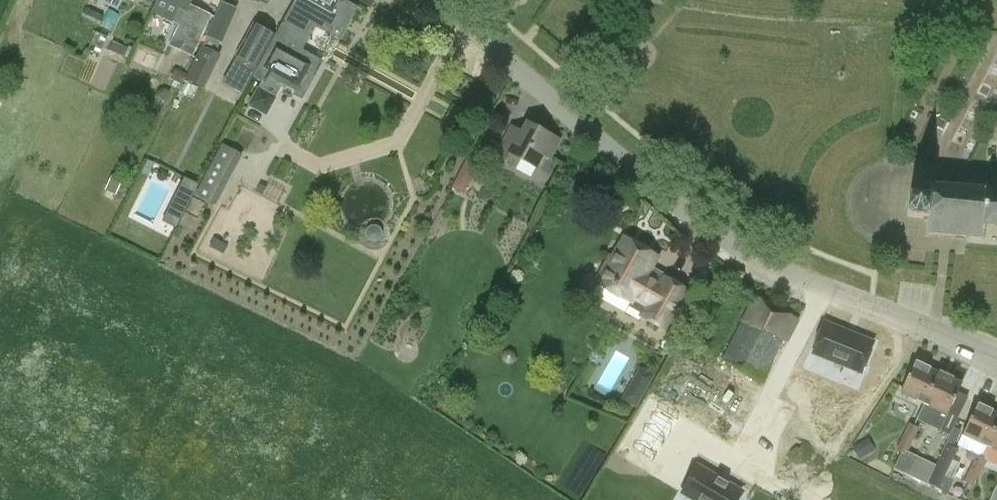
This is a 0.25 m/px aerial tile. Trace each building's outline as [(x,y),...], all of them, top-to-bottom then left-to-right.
[(96,1),(118,11),(123,0),(96,0),(96,1)] [(160,1),(184,12),(168,46),(191,57),(211,15),(188,4),(190,0),(160,0),(160,1)] [(347,17),(351,13),(353,11),(354,8),(355,7),(344,1),(345,0),(295,0),(253,79),(263,84),(257,95),(255,98),(273,107),(274,105),(284,86),(302,96),(305,90),(306,91),(317,70),(316,69),(319,64),(296,52),(298,48),(300,49),(312,26),(310,25),(312,21),(314,22),(321,24),(324,24),(325,24),(332,24),(334,24),(339,22),(344,19),(346,18),(347,17)] [(208,37),(221,43),(223,44),(238,10),(223,3),(208,37)] [(255,25),(236,60),(256,70),(274,35),(255,25)] [(109,51),(123,57),(127,49),(113,43),(109,51)] [(218,55),(203,47),(185,82),(200,89),(218,55)] [(558,140),(528,124),(523,134),(513,129),(498,157),(514,166),(518,158),(536,168),(542,155),(549,158),(558,140)] [(243,154),(225,144),(197,196),(215,206),(243,154)] [(455,182),(466,188),(470,180),(459,174),(455,182)] [(176,228),(199,184),(185,177),(162,221),(176,228)] [(115,197),(121,183),(112,179),(106,193),(115,197)] [(929,185),(928,197),(910,195),(908,217),(927,218),(925,235),(967,239),(984,240),(985,228),(996,229),(996,190),(985,189),(985,190),(965,188),(929,185)] [(367,238),(369,241),(373,244),(377,244),(381,241),(383,238),(383,233),(381,230),(377,227),(373,227),(369,230),(367,233),(367,238)] [(649,272),(657,257),(624,239),(611,262),(610,261),(599,280),(600,281),(598,284),(631,303),(629,307),(643,315),(642,316),(666,331),(688,292),(663,278),(663,280),(649,272)] [(786,342),(797,321),(754,298),(741,322),(742,322),(722,360),(763,381),(784,340),(786,342)] [(879,345),(831,328),(821,357),(868,374),(879,345)] [(924,404),(938,374),(915,363),(901,393),(924,404)] [(938,374),(924,404),(926,405),(922,416),(931,420),(936,410),(947,415),(962,384),(941,375),(938,374)] [(636,408),(641,400),(627,392),(622,400),(636,408)] [(986,447),(996,424),(996,414),(977,405),(963,436),(959,444),(973,451),(977,442),(986,447)] [(678,421),(656,408),(632,450),(653,462),(678,421)] [(898,451),(902,453),(915,426),(911,424),(898,451)] [(986,447),(996,452),(996,424),(986,447)] [(915,426),(902,453),(907,455),(920,428),(915,426)] [(853,447),(858,457),(860,459),(870,453),(863,441),(860,443),(853,447)] [(959,450),(949,445),(930,484),(940,489),(959,450)] [(915,460),(902,454),(901,454),(893,471),(907,477),(915,460)] [(982,458),(978,456),(964,483),(968,485),(982,458)] [(986,460),(982,458),(968,485),(973,487),(986,460)] [(697,465),(682,491),(697,499),(735,499),(741,490),(697,465)]
